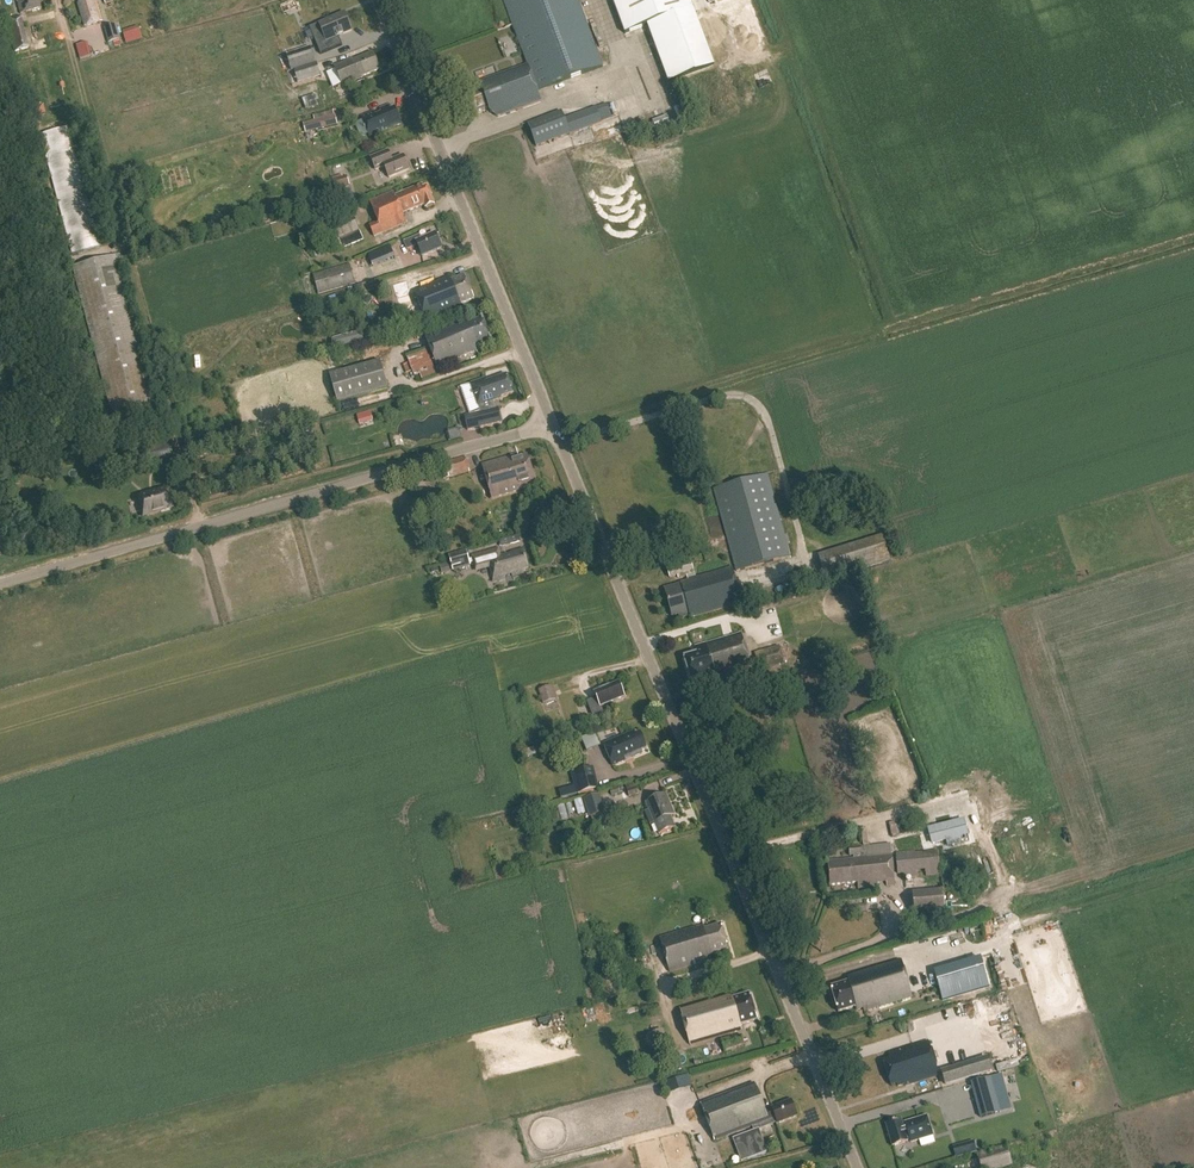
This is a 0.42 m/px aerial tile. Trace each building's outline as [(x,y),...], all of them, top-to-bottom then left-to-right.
[(21,15),(41,9),(38,0),(17,0),(21,15)] [(95,0),(78,0),(79,3),(78,4),(85,26),(102,21),(95,0)] [(528,66),(480,83),(481,86),(464,92),(472,116),(487,110),(497,117),(541,102),(537,91),(602,68),(578,0),(504,0),(528,66)] [(714,66),(690,0),(613,0),(626,35),(648,27),(669,83),(714,66)] [(318,24),(309,27),(320,55),(324,53),(342,46),(338,38),(352,32),(345,13),(318,24)] [(5,19),(14,52),(30,48),(23,18),(17,16),(5,19)] [(116,25),(103,29),(108,44),(120,40),(116,25)] [(124,39),(136,36),(134,28),(122,31),(124,39)] [(311,48),(285,55),(290,71),(294,70),(316,64),(311,48)] [(379,71),(372,54),(354,62),(353,60),(334,68),(343,87),(363,79),(362,78),(379,71)] [(316,64),(294,70),(298,83),(321,76),(317,64),(316,64)] [(356,92),(365,88),(362,82),(354,85),(356,92)] [(607,104),(564,120),(561,112),(528,125),(537,147),(569,134),(570,137),(603,124),(603,123),(612,119),(607,104)] [(390,111),(388,107),(379,111),(381,114),(375,116),(374,113),(361,118),(369,137),(401,124),(395,109),(390,111)] [(314,121),(307,123),(310,133),(338,126),(335,116),(334,116),(333,111),(313,116),(314,121)] [(652,122),(656,133),(672,127),(667,116),(652,122)] [(72,255),(99,248),(68,127),(40,134),(72,255)] [(370,158),(372,161),(376,171),(384,168),(389,179),(409,171),(403,156),(393,161),(388,150),(370,158)] [(347,177),(333,181),(336,191),(350,187),(347,177)] [(330,183),(320,186),(322,193),(332,190),(330,183)] [(424,189),(423,186),(396,197),(394,193),(369,203),(377,223),(369,226),(374,237),(407,224),(403,215),(425,206),(426,208),(434,206),(431,201),(433,200),(428,187),(424,189)] [(355,193),(346,196),(348,202),(357,199),(355,193)] [(355,220),(334,228),(344,250),(363,241),(355,220)] [(442,249),(435,234),(421,240),(420,236),(404,242),(408,250),(417,246),(422,257),(442,249)] [(316,258),(333,251),(331,246),(313,253),(316,258)] [(115,266),(122,264),(119,255),(73,267),(116,428),(155,417),(115,266)] [(377,276),(393,270),(388,257),(372,263),(377,276)] [(355,284),(350,264),(313,275),(315,281),(316,286),(318,294),(355,284)] [(460,305),(474,299),(464,276),(451,282),(450,280),(415,294),(427,322),(461,308),(460,305)] [(492,341),(483,319),(469,324),(468,321),(425,338),(437,367),(477,351),(475,348),(492,341)] [(405,323),(388,329),(390,336),(397,335),(397,334),(408,330),(405,323)] [(387,337),(385,330),(384,325),(366,331),(369,342),(387,337)] [(422,382),(437,376),(426,349),(407,357),(414,376),(419,375),(422,382)] [(337,404),(388,389),(380,362),(329,375),(337,404)] [(486,382),(485,379),(470,384),(480,413),(464,416),(467,430),(501,423),(498,408),(494,410),(492,402),(501,400),(502,397),(512,394),(506,376),(486,382)] [(370,412),(357,416),(359,425),(373,421),(370,412)] [(150,465),(175,462),(173,449),(148,453),(150,465)] [(99,467),(121,462),(120,454),(98,459),(99,467)] [(536,485),(527,455),(518,457),(518,456),(514,457),(513,456),(482,465),(491,498),(536,485)] [(443,462),(445,468),(448,478),(469,472),(465,456),(443,462)] [(415,476),(417,483),(431,479),(429,472),(415,476)] [(767,474),(749,480),(714,489),(737,572),(790,557),(767,474)] [(173,509),(167,488),(137,497),(143,517),(173,509)] [(826,582),(891,563),(883,536),(818,556),(826,582)] [(476,573),(490,569),(494,582),(525,573),(524,570),(529,569),(524,550),(501,556),(499,548),(471,556),(476,573)] [(452,571),(470,566),(465,551),(448,556),(452,571)] [(695,578),(691,561),(674,565),(675,568),(667,570),(670,579),(678,576),(678,579),(687,576),(688,582),(681,584),(664,589),(672,617),(679,615),(680,618),(690,615),(691,618),(742,604),(732,568),(695,578)] [(448,565),(440,567),(443,575),(450,572),(448,565)] [(753,670),(742,633),(695,647),(697,654),(684,658),(692,684),(705,681),(715,679),(716,681),(753,670)] [(624,697),(618,683),(609,687),(609,686),(599,690),(599,691),(594,693),(596,698),(587,702),(593,716),(603,712),(601,707),(624,697)] [(539,690),(543,704),(556,701),(552,687),(539,690)] [(587,749),(601,743),(596,730),(582,736),(587,749)] [(635,732),(603,744),(612,766),(626,760),(625,758),(631,755),(632,758),(642,754),(641,751),(647,749),(640,733),(636,735),(635,732)] [(575,773),(580,794),(599,790),(594,769),(575,773)] [(1108,780),(1088,787),(1092,799),(1112,792),(1108,780)] [(626,786),(629,798),(639,795),(636,783),(626,786)] [(618,788),(610,790),(612,796),(620,793),(618,788)] [(599,795),(583,800),(589,818),(605,813),(599,795)] [(646,803),(649,810),(659,835),(675,828),(670,817),(674,816),(666,795),(646,803)] [(848,848),(850,860),(828,863),(830,887),(858,884),(858,890),(879,888),(879,884),(886,883),(887,887),(895,886),(891,844),(848,848)] [(545,851),(542,856),(548,859),(551,854),(545,851)] [(925,877),(941,875),(938,852),(915,853),(914,851),(895,853),(896,873),(901,873),(901,875),(904,874),(905,878),(917,878),(917,873),(925,872),(925,877)] [(945,890),(915,892),(917,917),(946,915),(945,890)] [(853,906),(854,913),(867,912),(866,905),(853,906)] [(729,950),(722,925),(704,930),(703,927),(697,928),(696,927),(660,937),(669,972),(714,960),(712,955),(729,950)] [(943,1001),(989,988),(981,959),(935,973),(943,1001)] [(864,1012),(875,1009),(875,1008),(901,1001),(912,997),(901,962),(848,978),(849,983),(832,988),(839,1013),(855,1008),(856,1011),(863,1009),(864,1012)] [(757,1021),(749,994),(732,999),(727,995),(680,1009),(690,1045),(742,1030),(740,1026),(757,1021)] [(652,1051),(664,1048),(660,1032),(647,1035),(652,1051)] [(737,1050),(737,1047),(744,1045),(742,1036),(734,1038),(733,1036),(721,1039),(725,1053),(737,1050)] [(939,1076),(929,1042),(888,1054),(890,1060),(883,1062),(891,1087),(897,1085),(898,1087),(905,1085),(906,1086),(939,1076)] [(939,1069),(944,1083),(991,1069),(987,1055),(939,1069)] [(999,1107),(1010,1104),(1002,1075),(971,1083),(980,1118),(1000,1113),(999,1107)] [(755,1083),(700,1104),(715,1141),(752,1126),(754,1131),(732,1140),(742,1163),(768,1152),(759,1130),(777,1123),(777,1124),(798,1116),(792,1100),(770,1109),(771,1111),(766,1112),(755,1083)] [(906,1126),(904,1127),(902,1120),(886,1125),(893,1147),(908,1142),(907,1139),(910,1138),(911,1143),(934,1137),(928,1117),(905,1123),(906,1126)] [(980,1167),(1007,1167),(1013,1166),(1007,1146),(977,1155),(980,1167)]
